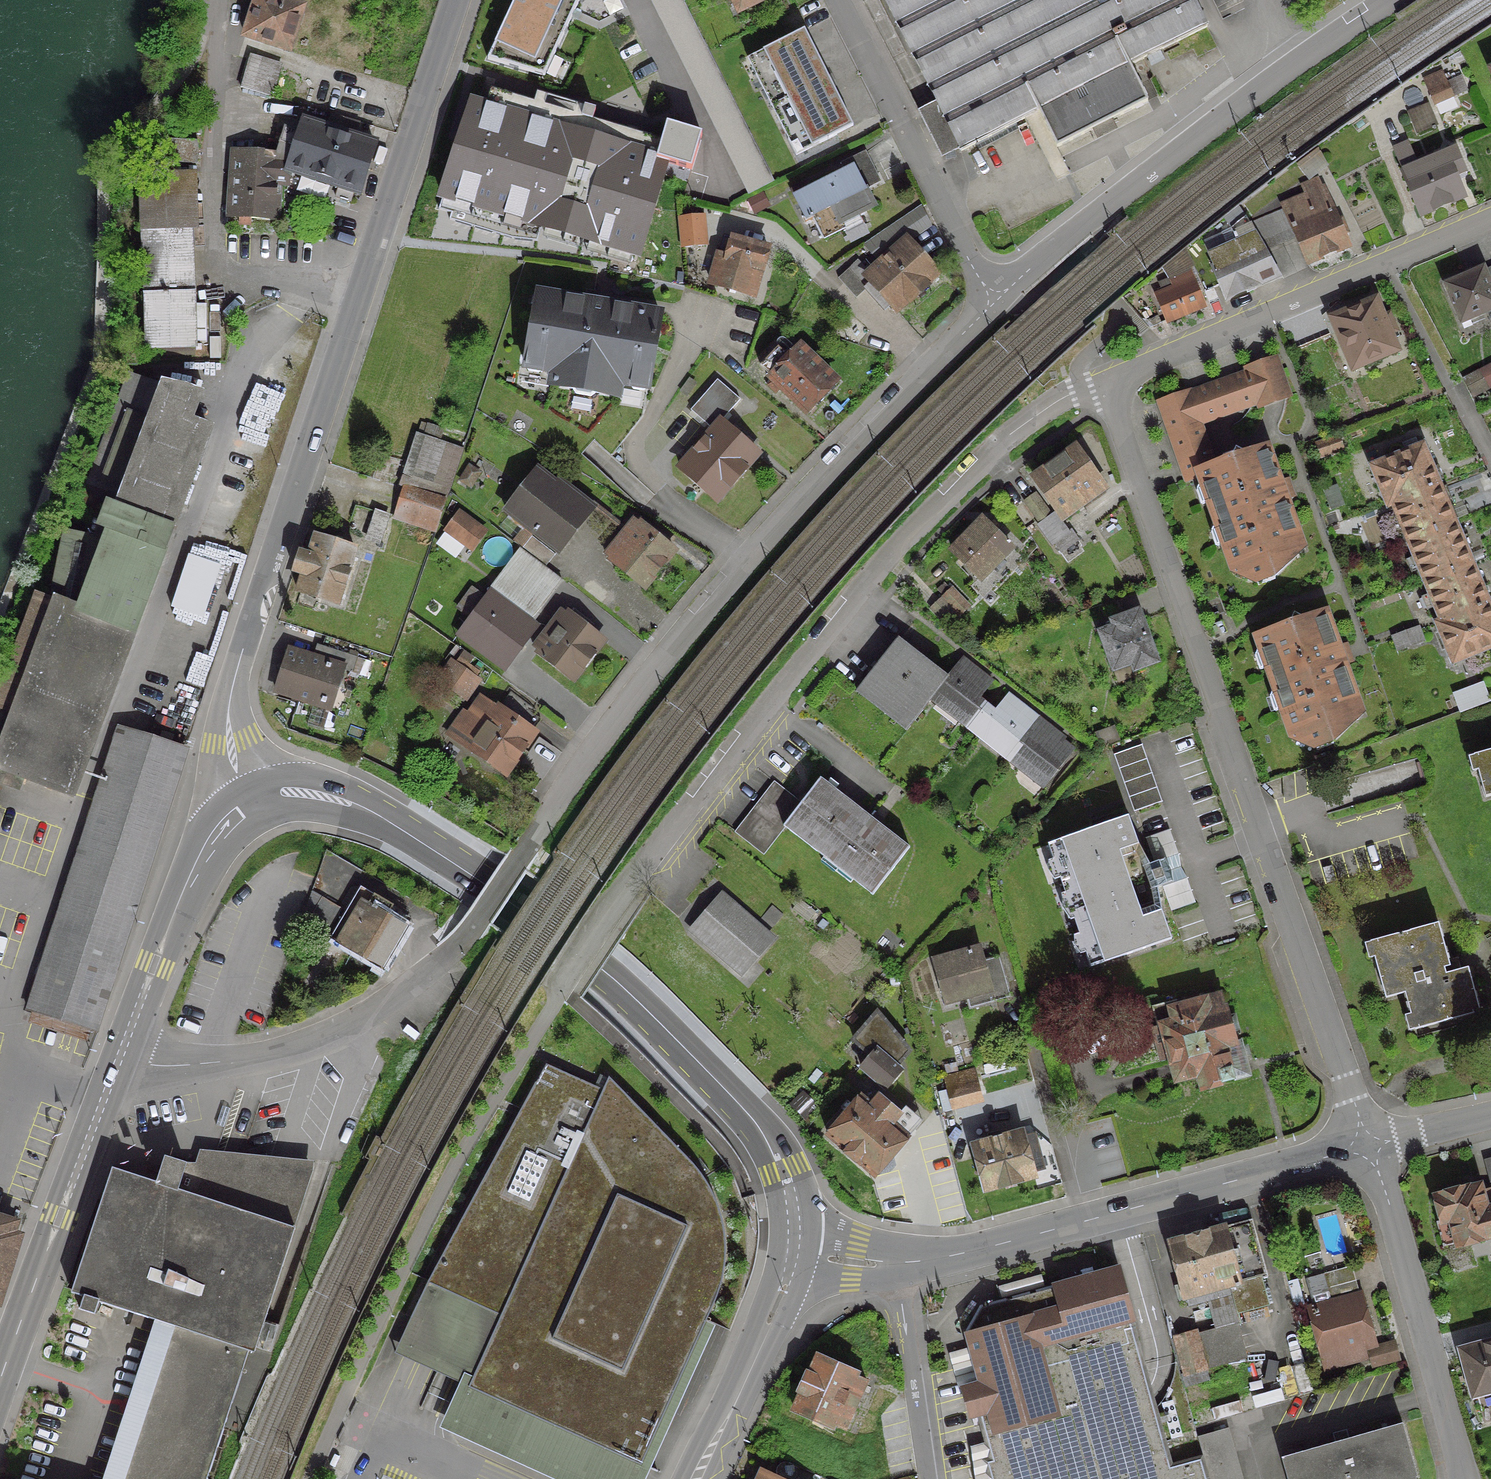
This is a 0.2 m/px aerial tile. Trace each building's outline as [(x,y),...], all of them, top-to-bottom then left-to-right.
[(240,35),(284,51),(299,9),(275,0),(253,0),(240,35)] [(487,58),(543,75),(577,0),(514,0),(487,58)] [(736,14),(764,0),(729,0),(736,14)] [(1054,148),(1144,102),(1126,66),(1204,28),(1190,0),(881,0),(934,104),(917,113),(936,153),(954,144),(958,152),(1036,113),(1054,148)] [(806,31),(751,58),(799,157),(855,130),(806,31)] [(246,56),(237,88),(265,96),(273,70),(276,71),(277,65),(246,56)] [(1444,84),(1439,72),(1421,80),(1432,105),(1464,91),(1458,77),(1444,84)] [(487,99),(471,93),(436,196),(444,198),(441,207),(452,211),(450,218),(514,237),(537,239),(541,226),(546,227),(543,236),(631,262),(633,253),(642,258),(670,157),(691,163),(702,128),(668,118),(661,137),(593,117),(534,99),(492,86),(487,99)] [(537,90),(534,99),(593,117),(596,105),(585,102),(583,104),(537,90)] [(1428,105),(1406,114),(1414,134),(1436,125),(1428,105)] [(300,122),(297,134),(282,129),(277,144),(292,149),(289,157),(285,170),(287,170),(286,184),(336,186),(332,198),(347,202),(351,191),(356,193),(372,145),(351,139),(356,123),(329,115),(324,130),(300,122)] [(167,141),(167,163),(194,164),(195,142),(167,141)] [(1401,175),(1418,215),(1460,197),(1450,174),(1461,169),(1463,174),(1452,147),(1440,153),(1442,158),(1416,169),(1404,143),(1390,148),(1401,175)] [(1296,165),(1303,179),(1322,165),(1315,151),(1296,165)] [(874,174),(862,152),(838,164),(843,174),(792,200),(802,219),(801,220),(802,224),(811,220),(821,240),(841,229),(839,224),(870,208),(857,183),(874,174)] [(273,183),(286,184),(287,170),(285,170),(289,157),(254,155),(253,160),(231,159),(230,175),(231,175),(229,217),(271,219),(273,183)] [(191,330),(186,173),(138,175),(144,348),(145,348),(145,357),(191,356),(191,346),(205,346),(205,330),(191,330)] [(1247,224),(1262,250),(1295,236),(1306,262),(1344,246),(1334,222),(1333,222),(1315,180),(1298,187),(1303,198),(1283,206),(1284,208),(1247,224)] [(751,214),(765,207),(759,195),(746,202),(751,214)] [(681,247),(709,244),(706,213),(677,216),(681,247)] [(1235,243),(1206,255),(1224,297),(1276,274),(1262,250),(1247,224),(1243,218),(1229,229),(1235,243)] [(924,287),(922,285),(934,274),(905,242),(910,237),(899,221),(863,245),(879,263),(863,277),(871,287),(866,291),(873,299),(878,294),(893,311),(905,300),(907,302),(924,287)] [(707,284),(757,298),(772,244),(731,232),(725,252),(717,250),(707,284)] [(1443,286),(1459,323),(1490,309),(1490,267),(1481,271),(1480,269),(1478,270),(1478,271),(1443,286)] [(835,279),(853,299),(863,290),(845,269),(835,279)] [(1164,322),(1201,306),(1188,275),(1168,283),(1170,289),(1153,297),(1164,322)] [(522,367),(523,368),(526,371),(535,373),(539,370),(540,365),(551,367),(548,386),(570,389),(574,394),(587,397),(592,393),(615,397),(618,378),(628,380),(627,385),(630,390),(639,391),(645,389),(657,315),(603,306),(602,311),(588,308),(589,303),(535,294),(522,367)] [(1379,317),(1372,302),(1330,320),(1350,369),(1393,351),(1387,336),(1395,332),(1387,313),(1379,317)] [(777,387),(804,412),(833,383),(796,348),(786,359),(775,348),(757,366),(768,376),(767,377),(770,380),(765,386),(772,393),(777,387)] [(1184,481),(1198,476),(1199,479),(1207,483),(1213,499),(1206,502),(1213,522),(1220,526),(1226,541),(1222,543),(1233,575),(1244,580),(1250,569),(1299,551),(1262,448),(1242,455),(1233,450),(1228,460),(1211,466),(1196,423),(1255,402),(1257,407),(1285,397),(1272,359),(1244,369),(1245,374),(1186,395),(1185,393),(1157,403),(1184,481)] [(260,402),(282,410),(292,382),(269,374),(260,402)] [(1470,394),(1481,388),(1474,374),(1463,380),(1470,394)] [(78,770),(206,430),(180,421),(189,395),(195,398),(196,396),(181,391),(161,386),(160,388),(126,375),(85,485),(108,493),(91,540),(62,533),(48,599),(33,594),(0,683),(0,769),(70,795),(79,770),(78,770)] [(714,501),(754,455),(717,422),(677,468),(714,501)] [(444,495),(458,450),(418,437),(404,483),(444,495)] [(1314,444),(1319,457),(1339,450),(1335,437),(1314,444)] [(1385,506),(1435,484),(1420,447),(1369,468),(1385,506)] [(1102,491),(1073,449),(1031,479),(1060,520),(1102,491)] [(479,473),(470,466),(461,480),(471,487),(479,473)] [(539,475),(508,514),(555,551),(586,512),(539,475)] [(1390,505),(1406,543),(1452,524),(1435,484),(1385,506),(1385,507),(1390,505)] [(1321,491),(1328,509),(1340,505),(1334,487),(1321,491)] [(396,518),(434,529),(442,502),(405,490),(396,518)] [(1049,516),(1033,494),(1021,502),(1037,525),(1049,516)] [(364,539),(376,543),(385,517),(372,513),(364,539)] [(484,531),(460,513),(446,532),(471,549),(484,531)] [(1051,517),(1038,526),(1058,553),(1075,541),(1068,530),(1063,534),(1051,517)] [(632,520),(622,532),(603,555),(609,560),(608,561),(641,588),(671,551),(638,524),(637,525),(632,520)] [(1007,549),(1008,548),(981,521),(950,553),(976,580),(977,579),(977,578),(1006,548),(1007,549)] [(1469,565),(1452,524),(1406,543),(1423,584),(1469,565)] [(294,592),(335,605),(352,550),(312,537),(306,556),(298,553),(291,573),(300,575),(294,592)] [(543,567),(552,555),(528,537),(519,548),(543,567)] [(482,599),(470,589),(455,609),(467,619),(456,634),(503,669),(534,628),(526,622),(558,579),(519,550),(482,599)] [(218,571),(191,563),(175,614),(202,622),(218,571)] [(1485,604),(1469,565),(1423,584),(1439,622),(1434,624),(1434,625),(1485,604)] [(966,607),(949,589),(940,598),(957,616),(966,607)] [(938,599),(927,610),(945,628),(956,618),(938,599)] [(1485,604),(1434,625),(1450,663),(1490,646),(1490,618),(1485,604)] [(565,616),(558,610),(530,646),(537,652),(537,653),(572,679),(600,641),(566,615),(565,616)] [(1110,622),(1112,628),(1097,633),(1111,670),(1129,664),(1132,670),(1154,662),(1136,612),(1110,622)] [(1285,706),(1281,708),(1291,740),(1303,745),(1308,734),(1350,719),(1351,721),(1352,721),(1351,718),(1357,716),(1321,612),(1301,619),(1291,615),(1286,625),(1255,636),(1258,644),(1266,648),(1272,664),(1264,667),(1272,687),(1279,690),(1285,706)] [(1390,636),(1392,640),(1396,651),(1420,642),(1414,628),(1390,636)] [(944,679),(895,640),(854,693),(903,731),(927,701),(944,679)] [(319,647),(315,660),(285,651),(273,691),(328,708),(340,669),(349,672),(353,658),(319,647)] [(960,659),(944,679),(927,701),(965,730),(985,706),(976,699),(989,682),(989,681),(987,683),(959,661),(961,659),(960,659)] [(448,663),(436,679),(463,698),(475,682),(471,679),(474,674),(466,668),(462,673),(448,663)] [(1486,701),(1490,699),(1490,683),(1481,687),(1486,701)] [(469,747),(468,748),(503,773),(531,734),(524,729),(533,717),(524,710),(527,707),(508,693),(496,710),(478,697),(465,716),(461,713),(447,732),(469,747)] [(985,706),(965,730),(1002,759),(1035,718),(1035,717),(1033,719),(1005,698),(1007,696),(1006,695),(992,712),(985,706)] [(1002,759),(1040,789),(1071,750),(1060,741),(1062,739),(1061,738),(1059,740),(1034,720),(1035,718),(1002,759)] [(1116,741),(1111,727),(1093,734),(1098,747),(1116,741)] [(116,729),(25,1011),(91,1033),(182,750),(116,729)] [(1111,755),(1131,812),(1159,802),(1139,745),(1111,755)] [(1482,798),(1490,795),(1490,750),(1471,756),(1482,798)] [(818,780),(799,804),(781,828),(870,896),(907,848),(818,780)] [(761,854),(781,828),(799,804),(774,785),(735,835),(761,854)] [(1082,951),(1088,968),(1168,939),(1158,911),(1155,888),(1170,883),(1169,870),(1162,860),(1147,865),(1135,845),(1125,817),(1045,845),(1051,862),(1057,864),(1060,875),(1056,877),(1062,895),(1068,893),(1077,918),(1071,920),(1076,936),(1081,934),(1085,945),(1082,951)] [(389,907),(390,906),(357,887),(346,892),(339,904),(345,908),(327,938),(378,968),(403,927),(388,918),(393,910),(389,907)] [(689,930),(738,973),(768,939),(764,935),(779,917),(769,909),(754,926),(719,896),(689,930)] [(323,933),(336,909),(320,899),(306,923),(323,933)] [(1402,994),(1412,1030),(1477,1013),(1465,968),(1448,973),(1435,924),(1367,942),(1383,999),(1402,994)] [(983,970),(976,948),(931,961),(943,1003),(987,991),(990,1002),(1007,997),(998,966),(983,970)] [(1197,1002),(1195,995),(1149,1007),(1154,1027),(1159,1026),(1165,1047),(1155,1050),(1158,1062),(1168,1059),(1174,1080),(1198,1073),(1202,1085),(1200,1086),(1200,1088),(1246,1075),(1237,1041),(1232,1042),(1230,1035),(1237,1033),(1232,1015),(1225,1017),(1223,1009),(1221,1009),(1217,997),(1197,1002)] [(898,1071),(893,1067),(906,1051),(874,1013),(850,1040),(868,1056),(858,1067),(883,1089),(898,1071)] [(470,1390),(638,1465),(701,1327),(713,1299),(718,1284),(721,1268),(722,1255),(722,1239),(719,1219),(715,1205),(708,1190),(698,1174),(687,1161),(606,1077),(599,1090),(542,1064),(427,1289),(501,1320),(473,1383),(470,1390)] [(950,1109),(979,1102),(971,1070),(942,1077),(950,1109)] [(857,1163),(872,1176),(905,1138),(888,1124),(896,1115),(876,1098),(868,1107),(857,1097),(824,1135),(840,1148),(839,1149),(856,1164),(857,1163)] [(1045,1178),(1062,1174),(1049,1126),(1032,1131),(1045,1178)] [(971,1146),(982,1190),(1031,1177),(1019,1133),(971,1146)] [(121,1310),(170,1327),(246,1352),(246,1350),(250,1351),(291,1229),(290,1228),(308,1171),(209,1162),(202,1181),(179,1173),(182,1164),(162,1157),(153,1183),(109,1168),(68,1293),(80,1296),(76,1309),(91,1314),(95,1301),(121,1310)] [(1454,1246),(1490,1236),(1490,1206),(1484,1208),(1477,1185),(1466,1188),(1466,1187),(1432,1197),(1439,1221),(1434,1222),(1440,1247),(1454,1243),(1454,1246)] [(16,1236),(10,1234),(13,1223),(0,1219),(0,1288),(16,1236)] [(1229,1294),(1235,1315),(1267,1306),(1259,1277),(1263,1276),(1248,1222),(1168,1244),(1180,1288),(1173,1290),(1176,1300),(1184,1297),(1187,1306),(1229,1294)] [(1358,1295),(1357,1296),(1349,1266),(1320,1274),(1328,1304),(1310,1309),(1326,1368),(1344,1363),(1341,1353),(1372,1345),(1358,1295)] [(1154,1407),(1116,1270),(981,1307),(965,1334),(979,1384),(960,1389),(968,1416),(974,1414),(986,1459),(980,1460),(985,1478),(1206,1478),(1200,1455),(1169,1464),(1154,1407)] [(465,1379),(473,1383),(501,1320),(427,1289),(399,1357),(457,1384),(462,1386),(465,1379)] [(1242,1357),(1233,1326),(1233,1325),(1193,1336),(1192,1334),(1173,1339),(1183,1373),(1179,1375),(1182,1387),(1206,1379),(1207,1385),(1236,1377),(1234,1372),(1237,1371),(1235,1365),(1243,1363),(1241,1357),(1242,1357)] [(121,1478),(204,1478),(246,1352),(170,1327),(145,1406),(135,1403),(130,1419),(139,1422),(121,1478)] [(462,1386),(442,1431),(549,1478),(647,1478),(715,1330),(701,1327),(638,1465),(470,1390),(473,1383),(465,1379),(462,1386)] [(1458,1350),(1470,1396),(1490,1390),(1490,1338),(1479,1342),(1480,1344),(1458,1350)] [(796,1390),(799,1391),(791,1409),(829,1427),(830,1426),(841,1430),(842,1428),(841,1428),(845,1420),(835,1416),(853,1374),(814,1357),(806,1375),(804,1374),(796,1390)] [(1279,1457),(1285,1478),(1404,1478),(1414,1476),(1399,1423),(1279,1457)] [(1200,1455),(1206,1478),(1238,1478),(1223,1429),(1194,1437),(1200,1455)]
